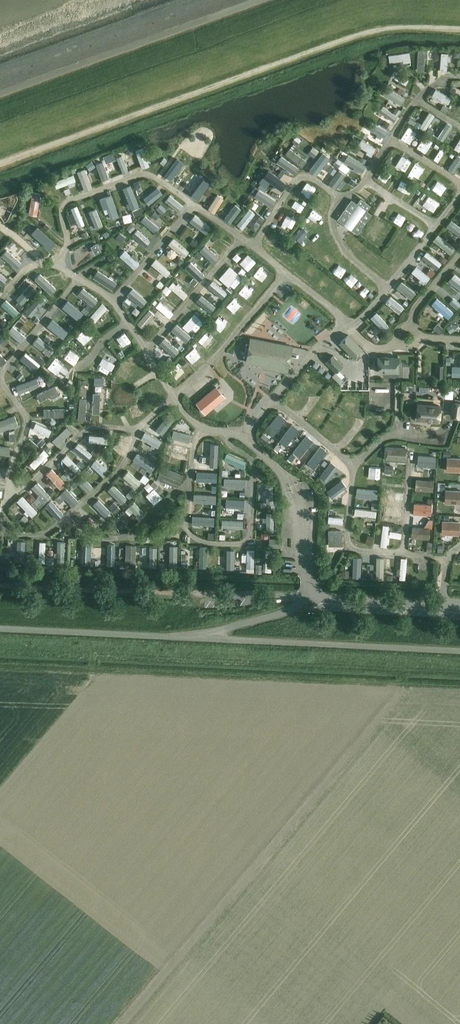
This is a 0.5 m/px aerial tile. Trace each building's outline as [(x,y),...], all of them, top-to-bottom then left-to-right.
[(443,55),(451,53),(449,46),(442,47),(443,55)] [(408,77),(410,72),(395,65),(393,71),(408,77)] [(450,108),(455,110),(459,101),(459,94),(457,93),(450,108)] [(396,108),(392,113),(397,116),(400,111),(396,108)] [(410,119),(407,123),(414,127),(417,123),(410,119)] [(291,142),(287,147),(305,160),(309,156),(291,142)] [(310,164),(320,171),(334,153),(324,146),(310,164)] [(129,147),(126,153),(131,156),(134,150),(129,147)] [(309,151),(307,153),(313,158),(318,151),(314,148),(309,151)] [(389,158),(397,161),(401,151),(392,148),(389,158)] [(279,156),(294,166),(298,160),(283,150),(279,156)] [(113,153),(103,157),(106,164),(115,160),(113,153)] [(172,172),(177,176),(189,162),(184,157),(172,172)] [(336,159),(333,164),(338,168),(341,163),(336,159)] [(91,161),(85,165),(89,171),(95,167),(91,161)] [(384,163),(378,172),(386,177),(391,168),(384,163)] [(58,182),(78,175),(76,169),(56,175),(58,182)] [(192,170),(189,175),(194,179),(197,174),(192,170)] [(444,188),(448,178),(438,174),(434,184),(444,188)] [(203,177),(199,185),(193,182),(190,188),(201,193),(209,179),(203,177)] [(260,184),(257,188),(264,192),(267,188),(260,184)] [(210,203),(216,207),(226,192),(219,188),(210,203)] [(227,193),(218,208),(224,211),(233,196),(227,193)] [(254,194),(251,199),(257,203),(261,198),(254,194)] [(96,223),(104,219),(97,203),(89,207),(96,223)] [(160,204),(155,209),(161,215),(166,210),(160,204)] [(365,211),(354,204),(341,224),(352,231),(365,211)] [(140,208),(132,212),(134,217),(142,214),(140,208)] [(154,211),(150,216),(155,220),(159,215),(154,211)] [(185,218),(179,224),(192,235),(198,229),(185,218)] [(135,231),(143,238),(152,229),(144,222),(135,231)] [(129,224),(125,229),(130,233),(134,228),(129,224)] [(155,235),(158,241),(168,235),(164,229),(155,235)] [(177,232),(167,242),(175,250),(179,245),(185,251),(190,246),(177,232)] [(213,232),(210,237),(215,240),(218,236),(213,232)] [(119,233),(115,238),(121,242),(124,238),(119,233)] [(19,237),(15,241),(22,248),(26,244),(19,237)] [(25,259),(17,252),(22,248),(12,239),(3,248),(20,264),(25,259)] [(132,239),(128,245),(132,248),(136,242),(132,239)] [(202,244),(216,257),(220,253),(206,239),(202,244)] [(194,240),(190,244),(194,248),(198,244),(194,240)] [(75,254),(81,265),(102,252),(96,242),(75,254)] [(120,251),(135,263),(141,257),(126,244),(120,251)] [(198,251),(192,257),(196,261),(202,255),(198,251)] [(157,254),(153,259),(169,270),(172,265),(157,254)] [(441,256),(438,260),(444,264),(447,260),(441,256)] [(201,274),(205,268),(192,259),(188,264),(201,274)] [(258,276),(264,266),(259,263),(253,273),(258,276)] [(430,269),(426,274),(430,278),(434,272),(430,269)] [(49,281),(58,288),(66,277),(56,270),(49,281)] [(249,294),(256,285),(248,278),(241,287),(249,294)] [(448,292),(452,287),(443,279),(439,284),(448,292)] [(142,303),(148,298),(134,283),(129,288),(142,303)] [(166,286),(162,291),(167,295),(171,290),(166,286)] [(32,299),(43,307),(49,298),(38,290),(32,299)] [(230,300),(237,306),(244,298),(237,292),(230,300)] [(452,296),(458,302),(459,299),(459,296),(456,292),(452,296)] [(15,293),(12,296),(20,303),(23,299),(15,293)] [(171,313),(176,307),(161,295),(157,300),(171,313)] [(91,313),(97,317),(109,301),(103,297),(91,313)] [(126,299),(122,303),(127,307),(131,303),(126,299)] [(451,305),(457,309),(459,306),(459,304),(455,300),(451,305)] [(85,307),(81,311),(86,315),(89,312),(85,307)] [(195,307),(185,319),(196,328),(206,316),(195,307)] [(387,322),(391,314),(378,307),(373,315),(387,322)] [(135,308),(129,314),(133,318),(139,312),(135,308)] [(224,325),(231,314),(223,308),(215,318),(224,325)] [(10,326),(23,337),(28,331),(15,320),(10,326)] [(316,335),(323,329),(316,322),(309,328),(316,335)] [(437,324),(433,329),(438,333),(442,328),(437,324)] [(126,333),(117,341),(126,350),(134,342),(126,333)] [(339,344),(353,358),(362,350),(348,335),(339,344)] [(0,340),(0,343),(4,347),(9,342),(4,336),(0,340)] [(251,339),(247,363),(286,370),(291,346),(251,339)] [(168,344),(163,348),(168,356),(174,352),(168,344)] [(38,363),(42,359),(27,347),(24,351),(38,363)] [(116,366),(120,353),(109,349),(105,362),(116,366)] [(333,356),(325,363),(335,373),(343,366),(333,356)] [(23,366),(26,360),(18,357),(16,362),(23,366)] [(377,357),(377,373),(398,373),(398,358),(377,357)] [(26,390),(40,377),(36,372),(22,385),(26,390)] [(387,397),(395,397),(395,383),(377,383),(377,385),(387,385),(387,397)] [(101,407),(103,387),(95,386),(94,406),(101,407)] [(213,386),(192,403),(201,414),(222,397),(213,386)] [(451,417),(459,418),(459,417),(459,404),(453,403),(451,417)] [(418,404),(417,420),(438,421),(439,406),(418,404)] [(20,418),(17,409),(0,415),(0,426),(20,418)] [(168,412),(160,430),(167,433),(175,415),(168,412)] [(37,416),(36,419),(35,419),(32,425),(49,433),(53,423),(37,416)] [(55,434),(61,440),(75,426),(68,420),(55,434)] [(179,422),(174,427),(178,431),(183,426),(179,422)] [(184,423),(183,434),(191,435),(193,425),(184,423)] [(263,433),(260,437),(266,442),(269,438),(263,433)] [(180,448),(182,440),(170,437),(168,445),(180,448)] [(55,458),(64,450),(59,445),(51,453),(55,458)] [(229,447),(226,455),(245,463),(249,455),(229,447)] [(408,448),(385,447),(384,460),(407,462),(408,448)] [(63,453),(77,467),(82,462),(67,449),(63,453)] [(98,454),(93,458),(105,472),(110,467),(98,454)] [(435,458),(418,456),(417,461),(422,461),(422,466),(434,467),(435,458)] [(459,472),(459,458),(447,458),(446,472),(459,472)] [(363,462),(362,469),(383,471),(384,463),(363,462)] [(65,473),(61,477),(67,483),(71,478),(65,473)] [(26,474),(22,477),(26,482),(30,478),(26,474)] [(143,475),(140,480),(145,484),(148,479),(143,475)] [(37,489),(34,491),(38,498),(45,494),(43,492),(49,488),(40,477),(32,482),(37,489)] [(116,478),(109,484),(122,498),(129,493),(116,478)] [(342,478),(332,484),(337,493),(348,487),(342,478)] [(433,481),(416,480),(415,486),(420,487),(420,490),(432,491),(433,481)] [(276,481),(266,481),(267,499),(276,499),(276,481)] [(154,482),(151,485),(156,490),(159,487),(154,482)] [(148,483),(144,487),(149,492),(153,488),(148,483)] [(133,488),(126,496),(130,499),(137,492),(133,488)] [(459,505),(459,491),(445,490),(445,504),(459,505)] [(31,494),(26,498),(31,503),(36,499),(31,494)] [(60,495),(55,499),(59,504),(64,499),(60,495)] [(115,495),(111,500),(116,504),(120,500),(115,495)] [(137,497),(131,502),(139,512),(145,506),(137,497)] [(113,503),(108,508),(115,514),(119,509),(113,503)] [(431,505),(414,504),(413,510),(418,511),(418,514),(430,515),(431,505)] [(276,526),(277,508),(269,508),(268,525),(276,526)] [(329,517),(345,518),(345,510),(330,510),(329,517)] [(90,517),(86,522),(91,526),(95,520),(90,517)] [(383,540),(389,541),(391,519),(384,519),(383,540)] [(116,521),(110,527),(114,531),(116,529),(117,530),(121,526),(116,521)] [(459,522),(442,521),(441,535),(459,536),(459,522)] [(429,529),(412,528),(411,534),(416,535),(416,538),(428,539),(429,529)] [(339,534),(325,534),(326,552),(341,551),(339,534)] [(73,550),(81,550),(81,542),(92,542),(92,535),(73,536),(73,550)] [(128,539),(127,554),(136,554),(136,539),(128,539)] [(148,539),(140,539),(140,548),(148,548),(148,539)] [(281,540),(269,539),(269,548),(272,548),(281,549),(281,540)] [(243,552),(249,553),(248,565),(255,565),(256,546),(244,545),(243,552)] [(327,560),(325,566),(332,568),(334,563),(327,560)]
